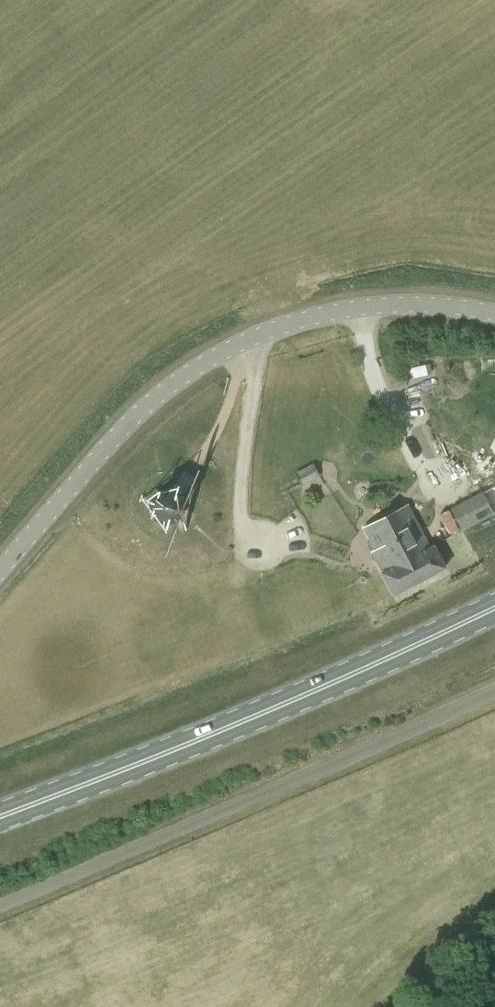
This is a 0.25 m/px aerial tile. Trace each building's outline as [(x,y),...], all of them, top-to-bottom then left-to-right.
[(487,455),(471,460),(476,475),(492,470),(487,455)] [(302,486),(320,476),(314,464),(296,474),(302,486)] [(491,482),(494,488),(493,488),(494,491),(484,496),(482,492),(451,508),(463,530),(494,514),(492,510),(494,508),(494,480),(491,482)] [(164,525),(178,523),(186,512),(183,497),(173,489),(157,490),(149,502),(152,517),(164,525)] [(431,547),(409,505),(363,529),(375,551),(372,553),(383,572),(381,573),(394,596),(446,568),(434,545),(431,547)]
